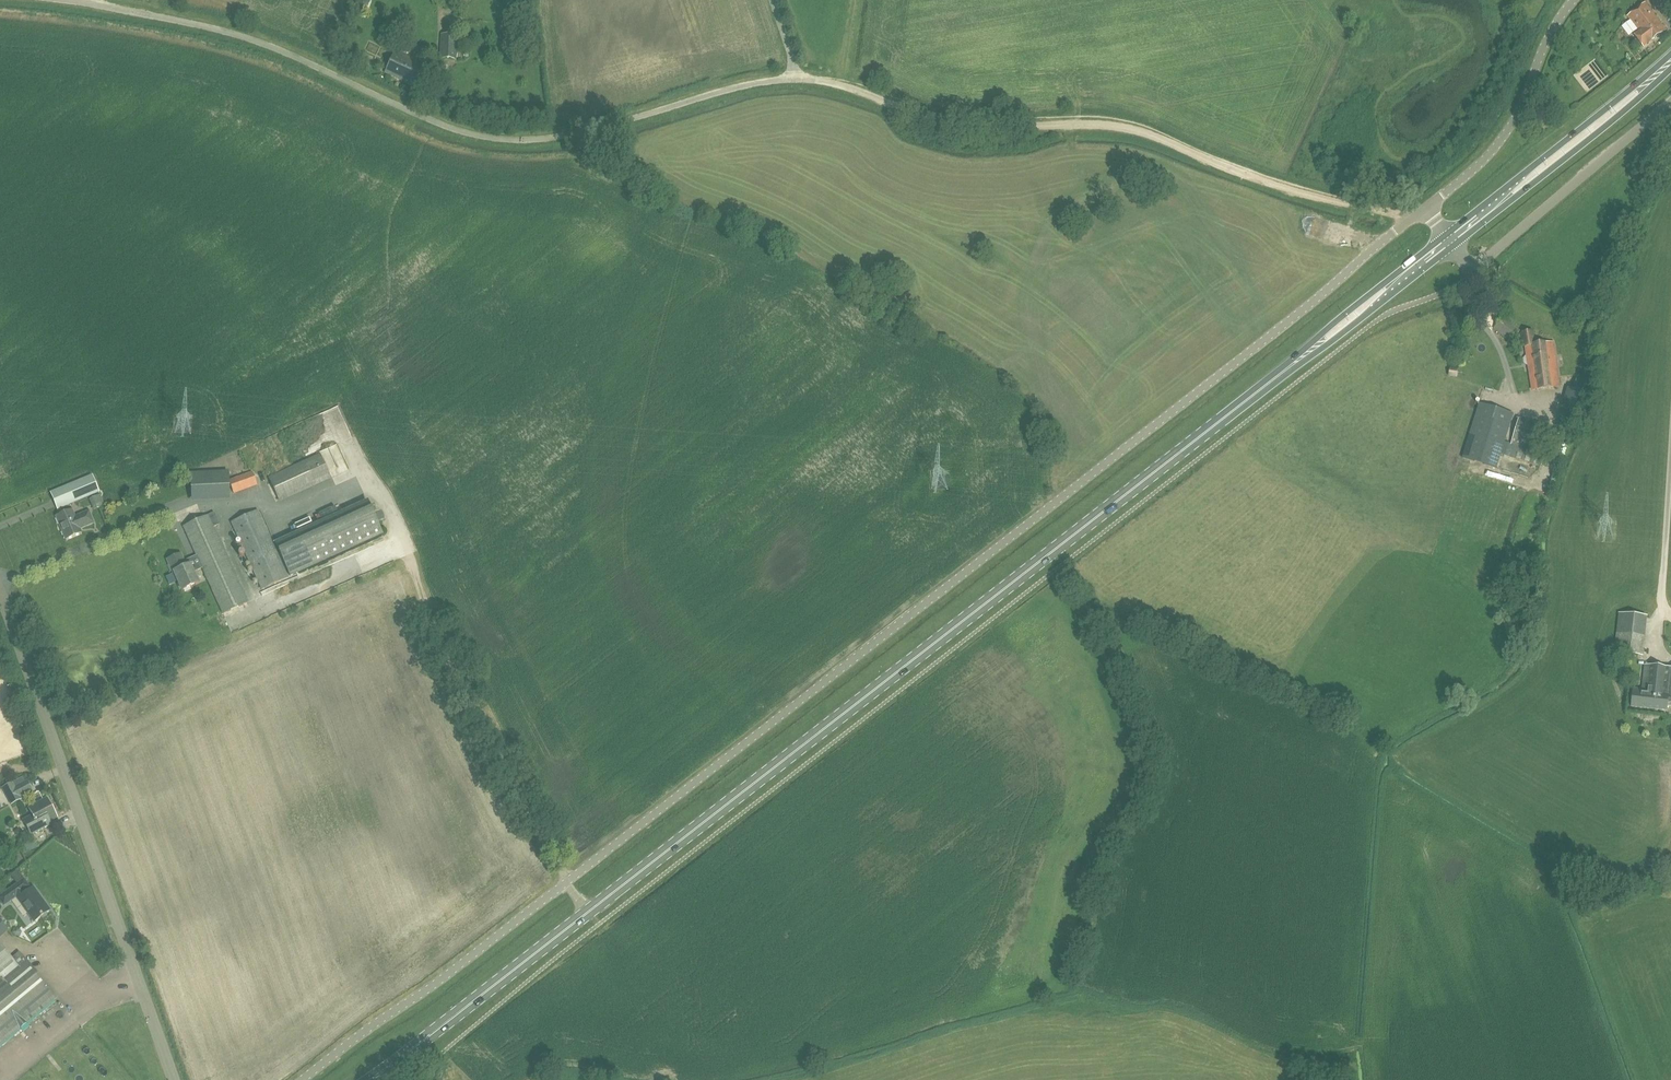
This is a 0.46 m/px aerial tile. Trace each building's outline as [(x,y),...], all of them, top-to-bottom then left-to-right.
[(1645,3),(1627,17),(1639,33),(1634,37),(1643,49),(1667,31),(1645,3)] [(441,34),(440,58),(455,59),(457,35),(441,34)] [(394,50),(384,72),(414,86),(424,64),(394,50)] [(1492,222),(1506,211),(1503,206),(1488,217),(1492,222)] [(1511,342),(1520,331),(1503,317),(1494,329),(1511,342)] [(1522,333),(1524,346),(1526,346),(1532,390),(1565,385),(1564,377),(1558,377),(1553,342),(1535,344),(1533,331),(1522,333)] [(1462,458),(1496,468),(1512,415),(1501,412),(1479,404),(1462,458)] [(1563,429),(1574,432),(1578,415),(1567,412),(1563,429)] [(1518,419),(1510,444),(1542,454),(1550,429),(1518,419)] [(312,434),(318,447),(324,444),(322,441),(325,440),(322,435),(326,433),(322,424),(316,427),(315,426),(307,430),(309,436),(312,434)] [(320,453),(268,477),(279,502),(331,478),(320,453)] [(190,473),(192,502),(230,499),(227,471),(190,473)] [(252,471),(229,479),(229,480),(234,493),(257,485),(252,471)] [(51,493),(58,508),(98,491),(91,476),(51,493)] [(290,576),(384,533),(368,499),(275,542),(290,576)] [(261,589),(289,577),(275,547),(258,509),(231,522),(261,589)] [(72,510),(57,516),(66,538),(81,532),(79,526),(82,525),(82,527),(93,522),(89,511),(75,517),(72,510)] [(183,526),(223,613),(247,602),(213,527),(219,524),(214,512),(183,526)] [(186,566),(180,553),(167,559),(173,572),(186,566)] [(190,564),(174,572),(182,590),(198,583),(193,572),(202,568),(199,563),(191,566),(190,564)] [(269,594),(261,597),(267,613),(275,610),(269,594)] [(1645,665),(1642,689),(1639,689),(1639,691),(1634,690),(1634,692),(1633,691),(1631,707),(1667,711),(1668,702),(1670,703),(1670,668),(1645,665)] [(33,791),(27,779),(15,786),(13,782),(2,788),(11,805),(22,799),(21,796),(33,791)] [(47,797),(28,807),(32,814),(23,819),(31,834),(51,824),(49,821),(57,817),(47,797)] [(34,920),(50,909),(34,887),(31,889),(24,879),(0,896),(0,899),(4,904),(16,895),(34,920)] [(0,946),(0,1045),(57,998),(20,953),(11,960),(0,946)] [(39,949),(33,953),(38,963),(45,959),(39,949)]
